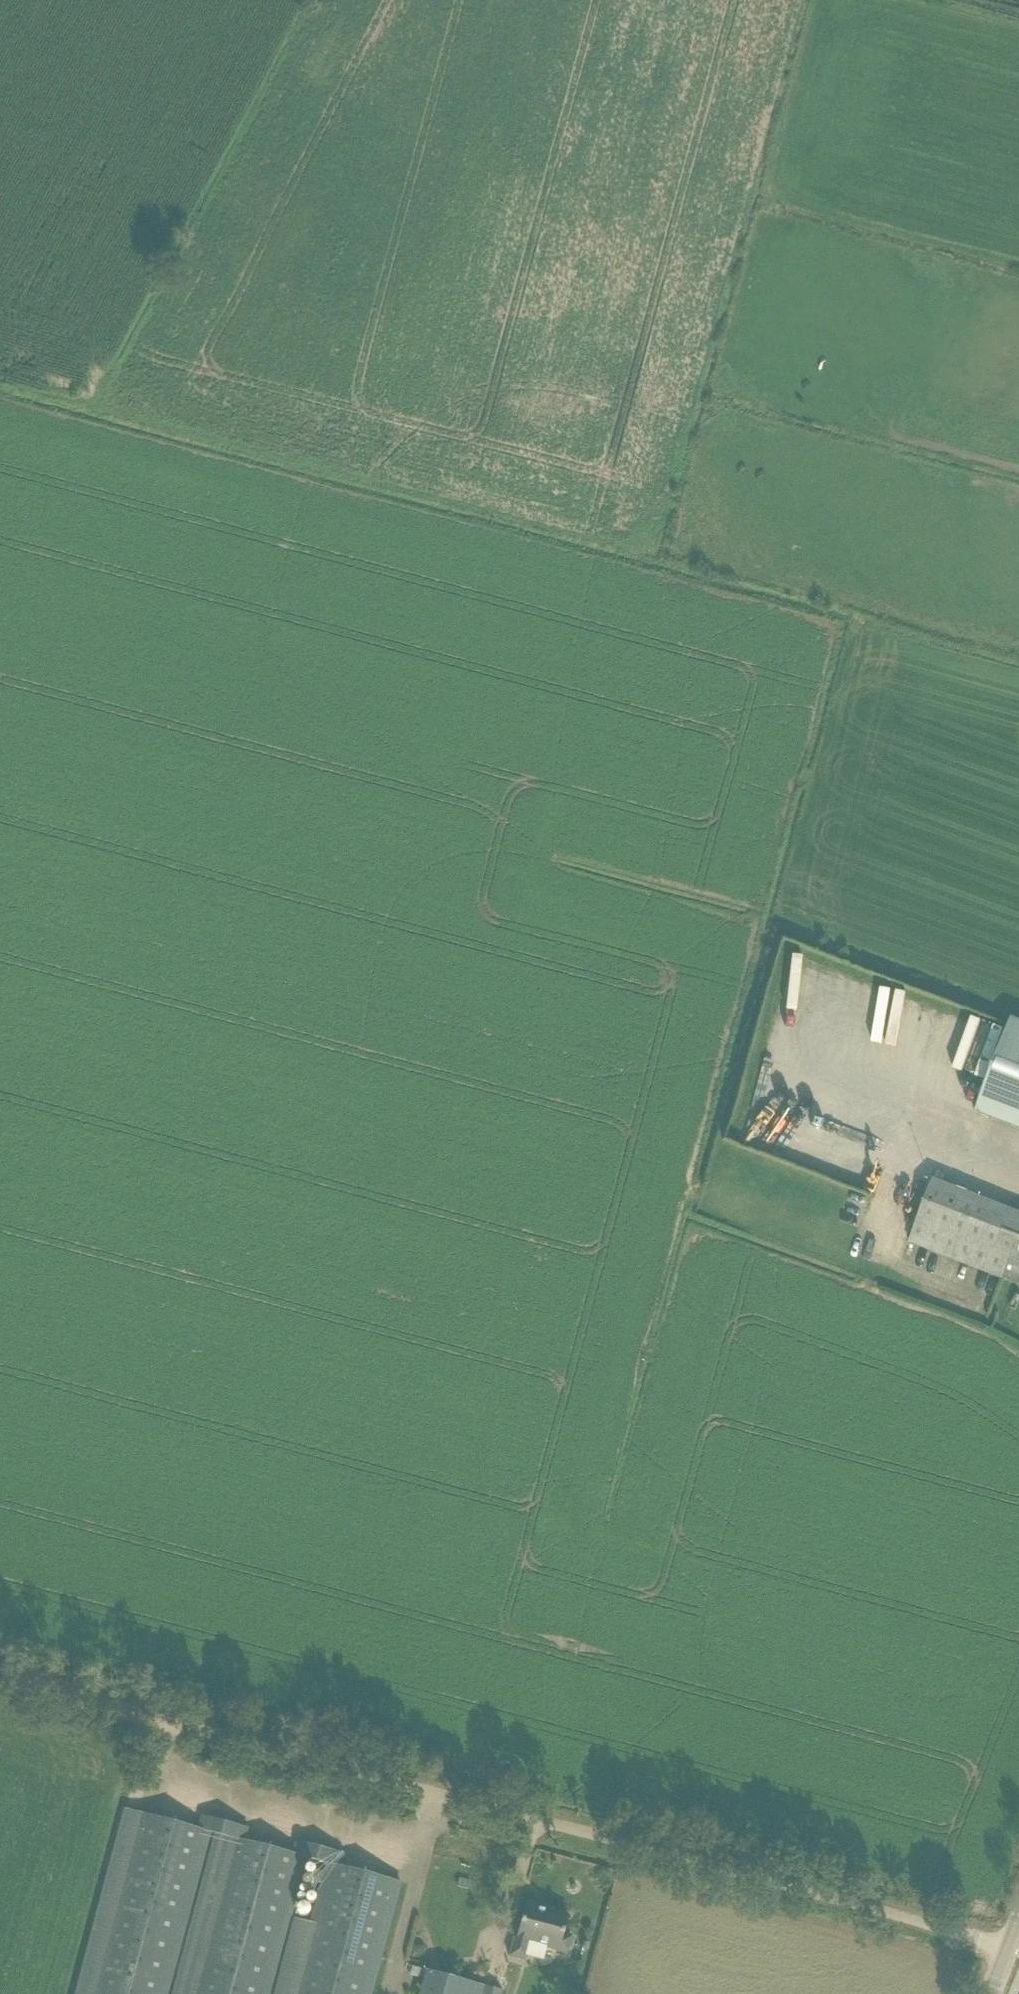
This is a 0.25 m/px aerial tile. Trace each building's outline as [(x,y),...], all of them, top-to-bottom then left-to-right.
[(793,1012),(788,1024),(817,1035),(821,1022),(793,1012)] [(1018,1129),(1018,1022),(1011,1019),(974,1112),(1018,1129)] [(749,1099),(734,1140),(786,1158),(796,1130),(797,1130),(801,1118),(749,1099)] [(932,1180),(908,1241),(1018,1284),(1018,1214),(932,1180)] [(209,1833),(210,1832),(198,1829),(123,1809),(74,1993),(167,1993),(209,1833)] [(248,1828),(201,1816),(198,1829),(210,1832),(209,1833),(214,1834),(233,1839),(233,1838),(244,1841),(248,1828)] [(172,1993),(268,1993),(304,1858),(305,1857),(293,1854),(244,1841),(233,1838),(233,1839),(214,1834),(172,1993)] [(343,1853),(297,1841),(293,1854),(305,1857),(304,1858),(328,1864),(328,1863),(340,1866),(343,1853)] [(400,1882),(340,1866),(328,1863),(328,1864),(312,1923),(294,1918),(274,1993),(370,1993),(400,1882)] [(563,1935),(568,1916),(541,1909),(542,1906),(526,1902),(516,1938),(514,1937),(508,1957),(523,1961),(528,1941),(547,1946),(546,1949),(567,1954),(571,1938),(563,1935)] [(484,1986),(426,1970),(420,1993),(482,1993),(484,1986)]
